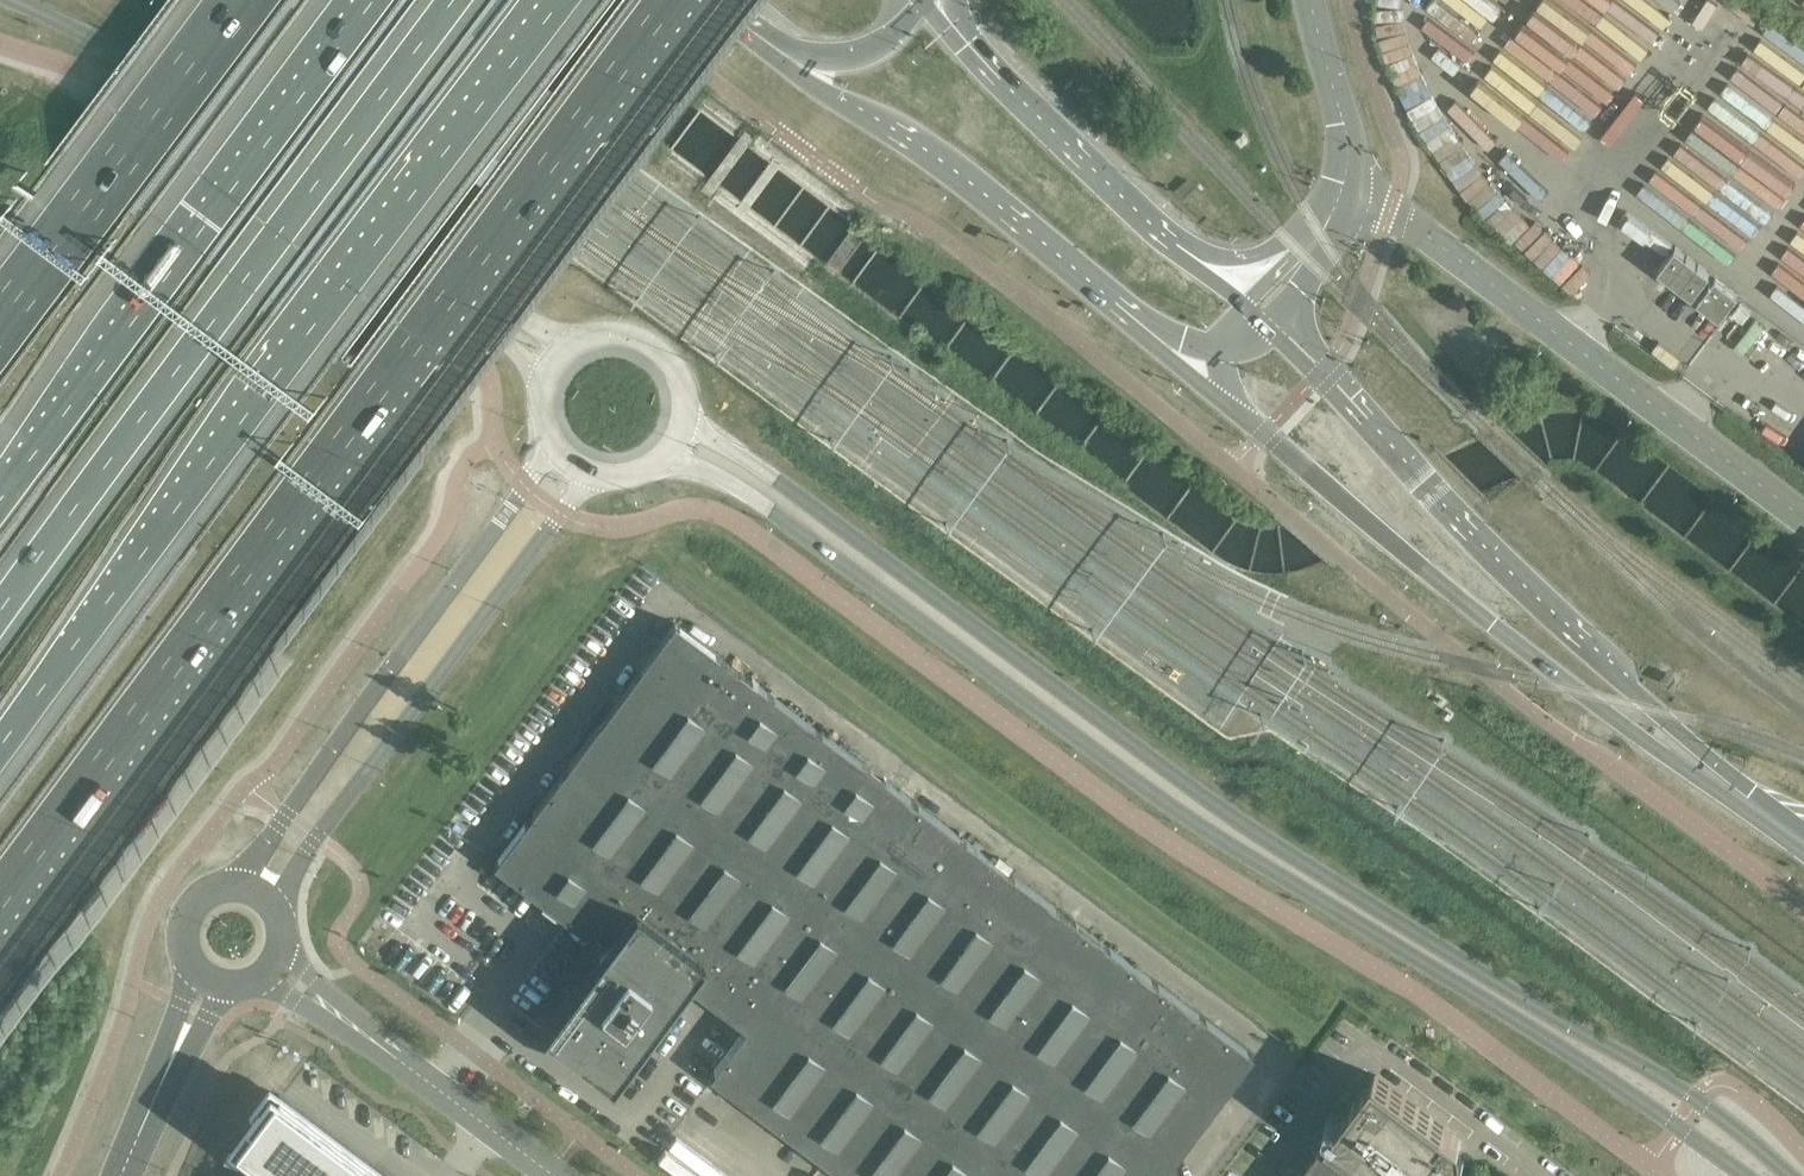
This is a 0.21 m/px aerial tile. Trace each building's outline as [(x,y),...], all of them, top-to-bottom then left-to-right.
[(1244,133),(1237,137),(1242,143),(1248,139),(1244,133)] [(1657,173),(1643,197),(1675,214),(1688,191),(1657,173)] [(1710,273),(1675,248),(1658,271),(1693,297),(1710,273)] [(1739,295),(1716,278),(1698,301),(1710,310),(1719,298),(1731,307),(1739,295)] [(995,861),(918,804),(675,622),(647,658),(699,697),(663,744),(711,780),(629,889),(681,928),(770,995),(746,1027),(710,1075),(712,1077),(758,1111),(782,1130),(806,1147),(844,1175),(877,1175),(1070,917),(995,861)] [(629,889),(711,780),(663,744),(699,697),(647,658),(494,864),(550,906),(592,938),(594,935),(606,945),(543,1029),(612,1081),(624,1065),(626,1065),(628,1065),(629,1065),(630,1064),(631,1064),(632,1063),(632,1062),(632,1061),(633,1060),(632,1059),(632,1058),(632,1057),(631,1056),(686,982),(656,960),(681,928),(629,889)] [(1032,1067),(1118,953),(1070,917),(877,1175),(1016,1175),(1074,1099),(1032,1067)] [(770,995),(681,928),(656,960),(686,982),(700,993),(746,1027),(770,995)] [(1253,1054),(1118,953),(1032,1067),(1074,1099),(1016,1175),(1162,1175),(1237,1075),(1253,1054)] [(1464,1164),(1464,1163),(1464,1162),(1465,1162),(1465,1161),(1464,1161),(1464,1160),(1463,1160),(1461,1151),(1460,1141),(1461,1141),(1462,1140),(1462,1139),(1461,1139),(1460,1139),(1460,1137),(1376,1074),(1341,1122),(1335,1129),(1328,1139),(1307,1167),(1300,1175),(1455,1175),(1464,1164)] [(271,1165),(241,1143),(278,1093),(389,1175),(391,1175),(269,1085),(249,1112),(258,1119),(240,1143),(270,1166),(271,1165)] [(241,1143),(271,1165),(270,1166),(269,1171),(266,1175),(389,1175),(278,1093),(241,1143)] [(1330,1125),(1335,1129),(1341,1122),(1340,1121),(1340,1120),(1340,1119),(1339,1118),(1339,1116),(1337,1115),(1336,1114),(1333,1114),(1331,1114),(1329,1116),(1328,1118),(1328,1120),(1328,1122),(1330,1125)] [(242,1157),(228,1152),(224,1162),(237,1168),(242,1157)]
